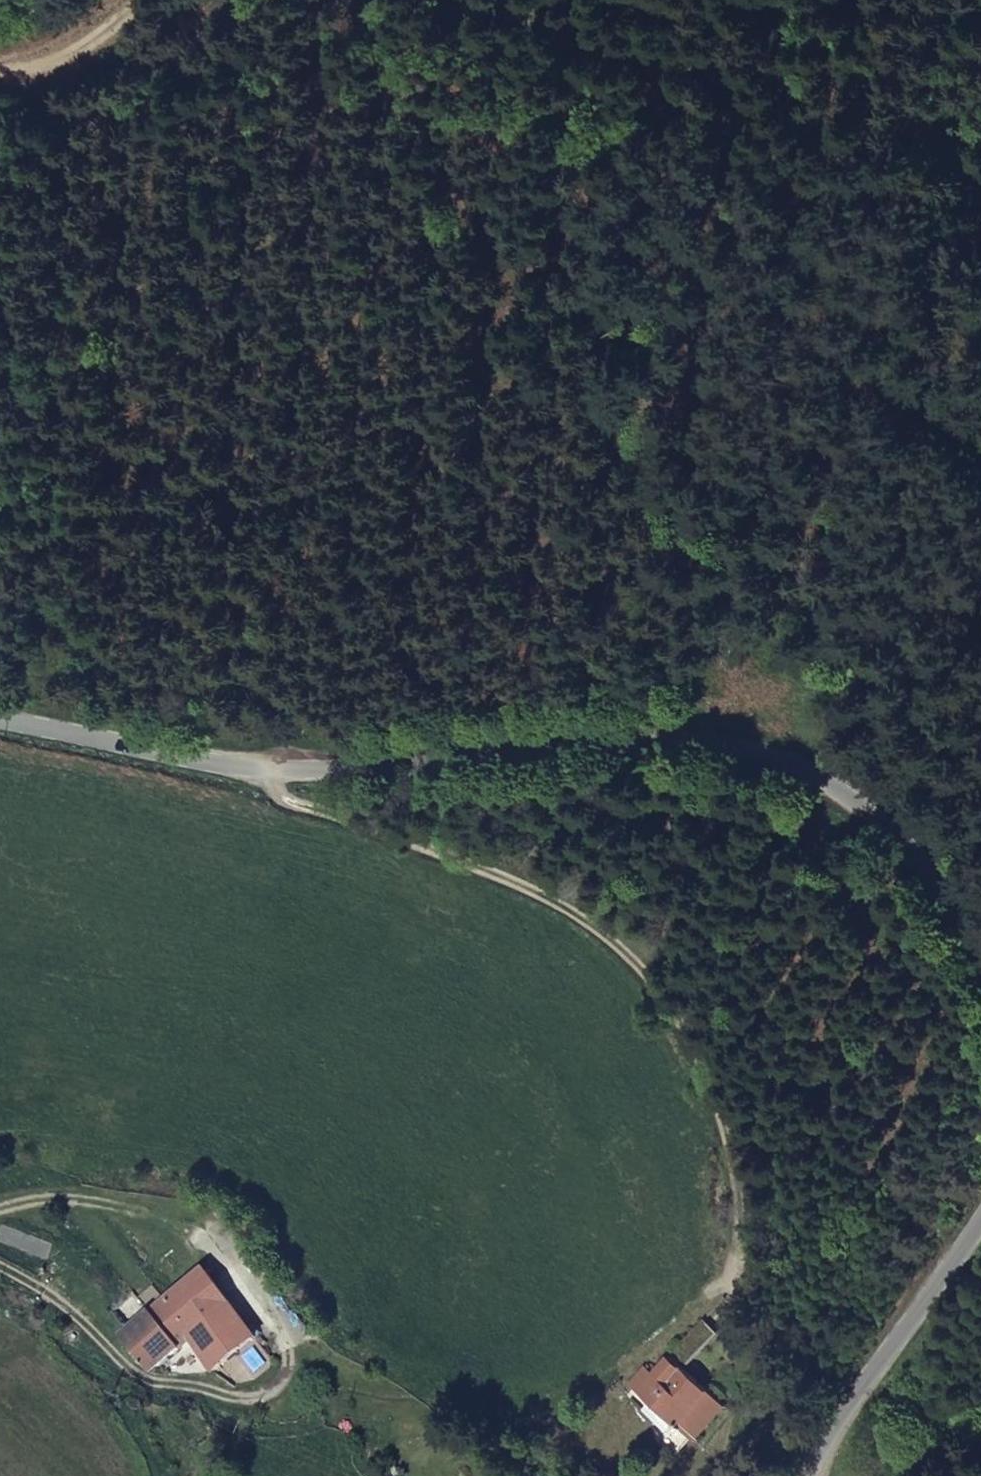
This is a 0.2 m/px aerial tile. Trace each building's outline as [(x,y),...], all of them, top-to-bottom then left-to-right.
[(152,1311),(181,1349),(190,1343),(216,1374),(256,1340),(207,1268),(152,1311)] [(135,1290),(100,1321),(115,1341),(119,1339),(148,1374),(181,1349),(152,1311),(135,1290)] [(679,1452),(715,1420),(674,1373),(661,1383),(650,1369),(625,1390),(634,1400),(627,1407),(647,1430),(654,1424),(679,1452)]
